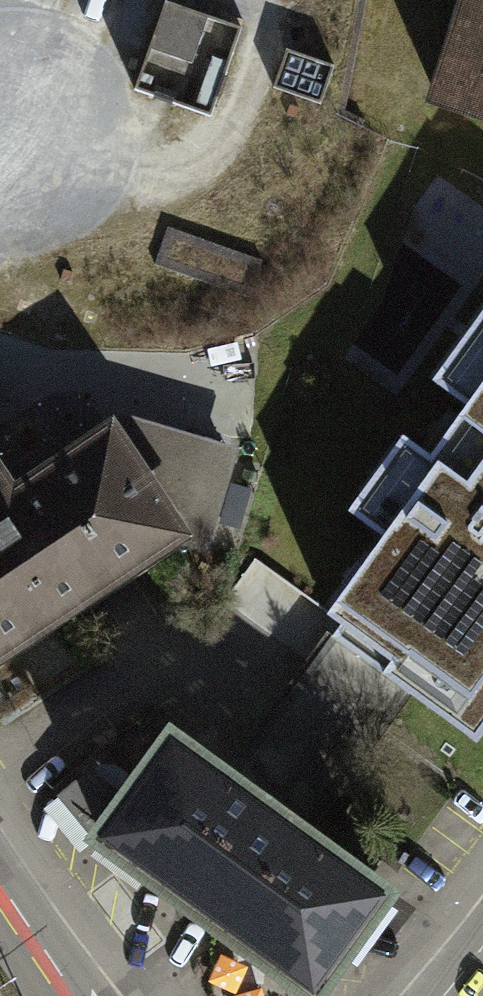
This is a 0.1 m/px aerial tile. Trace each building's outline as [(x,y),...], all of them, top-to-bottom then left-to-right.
[(482,114),(482,0),(471,0),(438,99),(482,114)] [(244,34),(166,6),(133,100),(157,108),(210,127),(244,34)] [(334,70),(288,54),(274,92),(320,109),(334,70)] [(309,627),(322,638),(397,692),(460,739),(482,708),(482,291),(428,366),(468,395),(431,445),(401,423),(346,497),(384,525),(309,627)] [(123,422),(109,432),(175,535),(202,540),(227,454),(123,422)] [(34,626),(109,576),(121,578),(146,562),(147,553),(175,535),(109,432),(22,488),(0,484),(0,653),(8,655),(33,641),(34,626)] [(216,779),(294,834),(314,806),(397,692),(322,638),(216,779)] [(302,986),(375,892),(294,834),(216,779),(163,740),(120,798),(81,769),(58,788),(93,831),(302,986)]
